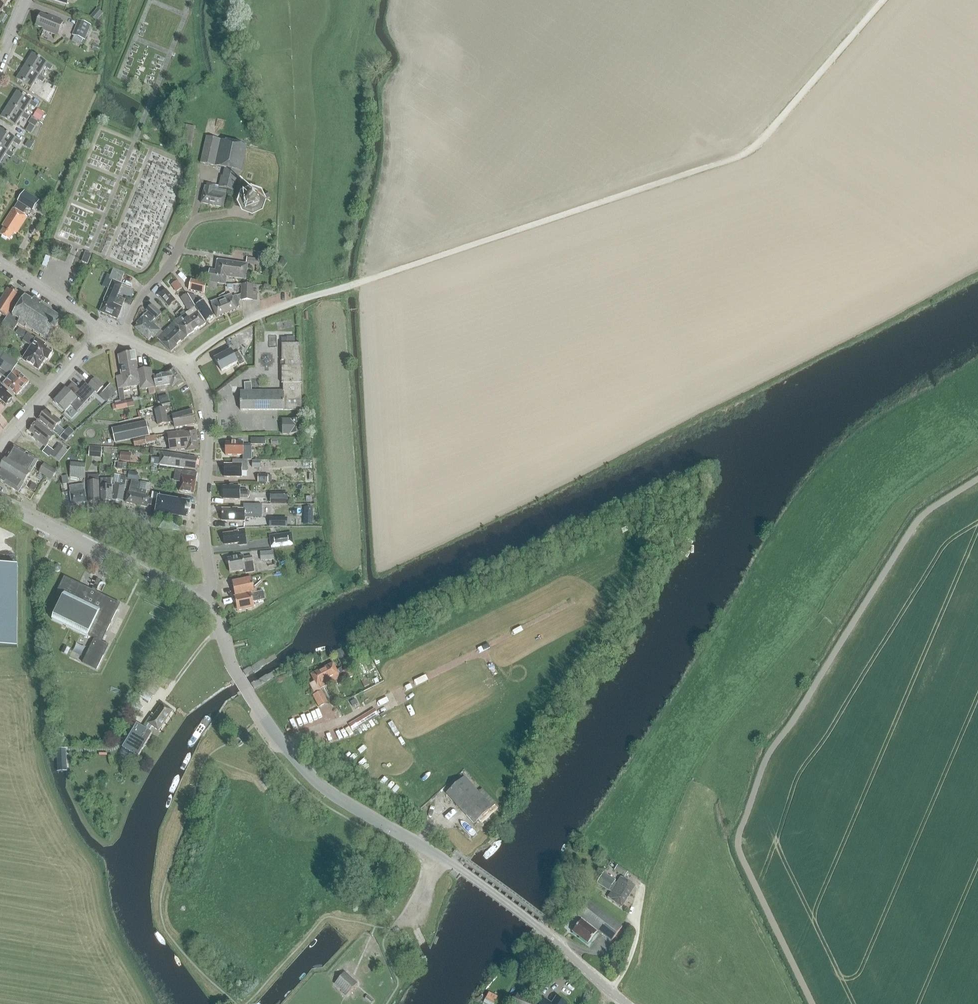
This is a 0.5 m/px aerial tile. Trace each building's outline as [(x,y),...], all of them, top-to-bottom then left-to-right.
[(90,17),(96,22),(103,14),(97,9),(90,17)] [(40,15),(36,26),(43,29),(43,30),(57,36),(63,22),(48,16),(48,18),(40,15)] [(79,21),(73,36),(84,40),(90,25),(79,21)] [(32,54),(24,66),(39,75),(44,67),(50,71),(52,67),(32,54)] [(39,75),(24,66),(16,79),(31,88),(36,79),(42,83),(45,79),(39,75)] [(16,92),(9,104),(23,113),(28,105),(34,109),(37,105),(16,92)] [(23,113),(9,104),(1,117),(15,126),(21,117),(27,121),(29,117),(23,113)] [(40,121),(44,114),(38,110),(34,117),(40,121)] [(31,118),(28,123),(30,124),(34,127),(38,122),(31,118)] [(0,130),(0,146),(7,151),(12,142),(18,146),(21,142),(0,129),(0,130)] [(200,163),(224,169),(222,177),(221,176),(219,187),(234,190),(239,170),(241,171),(246,146),(206,137),(200,163)] [(28,141),(24,146),(30,149),(33,144),(28,141)] [(181,144),(180,150),(189,152),(190,146),(181,144)] [(0,146),(0,162),(5,155),(11,158),(13,154),(7,151),(0,146)] [(200,203),(223,207),(226,191),(212,188),(213,185),(206,184),(205,187),(204,186),(203,193),(202,193),(200,203)] [(15,235),(26,217),(23,215),(26,209),(32,212),(39,201),(24,191),(13,209),(13,208),(2,226),(4,227),(0,233),(0,235),(9,241),(13,234),(15,235)] [(257,208),(260,202),(269,197),(266,192),(257,196),(251,194),(245,197),(243,203),(246,209),(252,211),(257,208)] [(255,273),(262,274),(265,254),(257,253),(255,268),(256,268),(255,273)] [(81,262),(87,264),(90,257),(84,254),(81,262)] [(208,283),(225,285),(226,277),(245,280),(247,265),(217,260),(215,271),(210,270),(208,283)] [(120,284),(124,273),(113,268),(108,279),(112,281),(103,301),(104,301),(100,312),(117,319),(121,308),(124,300),(116,297),(121,284),(120,284)] [(203,294),(205,283),(191,280),(189,291),(203,294)] [(181,288),(177,281),(172,285),(176,291),(181,288)] [(231,294),(210,302),(216,317),(237,309),(236,309),(238,308),(239,306),(237,302),(238,300),(252,300),(253,285),(241,285),(241,294),(232,297),(231,294)] [(25,297),(21,303),(20,302),(15,310),(16,311),(14,315),(10,312),(20,297),(16,295),(18,292),(13,289),(11,291),(8,289),(0,300),(0,314),(6,318),(2,325),(12,332),(18,324),(25,329),(26,327),(48,341),(51,336),(53,338),(55,335),(56,335),(57,334),(59,331),(59,330),(59,329),(61,326),(58,325),(62,320),(40,306),(41,304),(34,299),(32,302),(25,297)] [(175,301),(166,290),(159,296),(169,307),(175,301)] [(189,311),(186,313),(196,330),(205,324),(186,294),(180,298),(189,311)] [(196,306),(206,322),(214,317),(203,301),(199,303),(195,296),(187,295),(195,307),(196,306)] [(151,322),(155,319),(161,313),(151,305),(146,311),(147,312),(144,315),(144,314),(136,324),(137,325),(135,328),(148,340),(151,337),(152,339),(160,330),(151,322)] [(176,321),(174,323),(187,337),(187,336),(196,330),(186,313),(186,314),(184,312),(180,314),(182,317),(176,321)] [(187,337),(174,323),(164,332),(165,332),(158,339),(170,352),(187,337)] [(27,334),(19,328),(15,335),(23,340),(22,341),(31,347),(22,361),(38,371),(45,360),(48,361),(53,353),(44,347),(45,345),(36,339),(27,334)] [(251,335),(248,330),(232,338),(235,343),(251,335)] [(302,411),(301,362),(300,362),(300,344),(281,344),(281,384),(283,384),(283,392),(251,392),(251,383),(244,383),(245,392),(240,392),(240,411),(302,411)] [(214,359),(221,371),(237,363),(239,366),(244,363),(238,352),(233,355),(231,350),(214,359)] [(11,351),(7,357),(17,363),(21,358),(11,351)] [(7,357),(0,352),(0,370),(9,376),(18,364),(17,363),(7,357)] [(137,371),(135,353),(118,356),(121,376),(116,376),(118,389),(138,385),(139,390),(148,388),(149,394),(154,393),(153,388),(154,388),(151,369),(137,371)] [(165,375),(153,379),(155,388),(169,384),(171,387),(175,384),(177,387),(183,383),(173,368),(164,374),(165,375)] [(29,382),(15,371),(3,385),(16,396),(29,382)] [(95,392),(96,394),(103,387),(94,379),(88,386),(85,384),(79,390),(72,384),(66,390),(65,390),(54,402),(65,412),(70,406),(77,412),(95,392)] [(6,405),(6,404),(9,404),(12,402),(11,399),(12,398),(4,391),(4,388),(0,385),(0,400),(6,405)] [(111,396),(115,391),(109,385),(105,390),(111,396)] [(184,397),(179,389),(171,394),(176,402),(184,397)] [(158,396),(159,403),(168,401),(168,397),(164,395),(158,396)] [(115,404),(116,409),(126,407),(125,401),(115,403),(115,404)] [(158,426),(167,424),(167,423),(173,422),(175,428),(193,425),(194,424),(191,410),(172,416),(166,417),(164,408),(154,410),(158,426)] [(46,411),(38,421),(59,438),(65,432),(57,426),(60,422),(46,411)] [(282,434),(290,434),(301,434),(301,420),(282,420),(282,434)] [(37,422),(29,431),(34,436),(33,437),(45,447),(54,436),(37,422)] [(111,429),(114,444),(149,436),(146,422),(111,429)] [(195,430),(167,434),(169,451),(186,449),(186,451),(198,450),(195,430)] [(145,438),(133,441),(134,447),(147,444),(145,438)] [(50,456),(58,463),(70,448),(62,441),(50,456)] [(225,443),(225,455),(242,455),(242,460),(251,460),(251,447),(243,447),(243,443),(225,443)] [(18,492),(36,460),(29,455),(28,456),(13,446),(0,468),(0,481),(18,492)] [(161,453),(159,465),(184,468),(184,469),(195,470),(197,458),(161,453)] [(224,477),(241,478),(241,472),(247,472),(247,461),(232,461),(232,465),(224,465),(224,477)] [(84,479),(85,465),(70,463),(69,477),(67,477),(68,482),(75,481),(75,478),(84,479)] [(44,464),(39,473),(51,480),(56,471),(44,464)] [(138,480),(139,476),(134,471),(128,470),(127,478),(138,480)] [(179,491),(193,494),(197,473),(182,471),(179,491)] [(257,483),(268,483),(268,475),(257,475),(257,483)] [(87,476),(88,482),(88,502),(99,501),(98,482),(98,476),(87,476)] [(122,502),(126,477),(120,476),(119,484),(114,483),(112,500),(122,502)] [(101,501),(112,500),(111,486),(110,486),(110,481),(100,481),(101,501)] [(125,503),(147,508),(149,498),(145,497),(146,492),(138,490),(139,483),(131,481),(129,493),(127,493),(125,503)] [(71,505),(86,502),(83,484),(69,487),(71,505)] [(240,490),(240,487),(223,486),(222,499),(239,500),(239,499),(247,499),(247,496),(247,491),(240,490)] [(287,494),(270,494),(270,504),(287,504),(287,494)] [(158,497),(155,514),(188,519),(189,513),(190,509),(191,503),(158,497)] [(222,509),(222,521),(244,521),(244,509),(222,509)] [(312,524),(312,509),(303,509),(303,524),(312,524)] [(282,528),(282,518),(269,518),(268,528),(282,528)] [(237,532),(223,534),(224,545),(239,543),(239,546),(246,545),(244,529),(237,530),(237,532)] [(293,547),(291,534),(277,536),(279,548),(293,547)] [(259,552),(260,561),(273,560),(273,551),(259,552)] [(229,573),(244,570),(245,574),(254,572),(251,556),(243,558),(243,556),(227,559),(229,573)] [(0,567),(0,647),(16,647),(17,567),(0,567)] [(55,611),(56,612),(52,620),(87,637),(87,635),(94,638),(82,663),(96,670),(108,645),(101,642),(119,604),(64,577),(57,591),(64,594),(55,611)] [(251,578),(231,582),(235,597),(234,597),(237,611),(254,607),(253,602),(264,600),(263,591),(254,593),(251,578)] [(334,653),(341,668),(348,664),(341,650),(334,653)] [(337,671),(333,664),(311,675),(314,682),(309,684),(315,695),(313,696),(319,707),(327,703),(322,692),(320,692),(318,689),(344,676),(346,681),(352,678),(348,669),(342,672),(341,669),(337,671)] [(142,690),(138,696),(148,702),(152,696),(142,690)] [(130,708),(139,714),(143,708),(134,702),(130,708)] [(154,715),(152,714),(146,722),(142,728),(136,724),(119,754),(125,758),(129,753),(137,758),(152,734),(148,731),(151,726),(158,731),(172,711),(162,704),(154,715)] [(350,727),(352,731),(378,716),(375,712),(350,727)] [(248,733),(242,738),(245,743),(252,738),(248,733)] [(75,777),(84,776),(83,767),(74,768),(75,777)] [(496,804),(482,789),(478,793),(464,777),(446,793),(474,824),(496,804)] [(614,870),(624,877),(628,872),(617,865),(614,870)] [(622,907),(635,886),(621,877),(617,884),(614,882),(615,881),(603,873),(597,883),(609,891),(609,890),(611,891),(608,898),(622,907)] [(610,941),(621,927),(589,901),(577,916),(581,919),(572,931),(587,944),(597,931),(610,941)] [(345,973),(337,983),(334,985),(347,996),(349,993),(349,994),(356,987),(355,986),(357,983),(345,973)] [(498,996),(488,991),(483,1002),(487,1003),(494,1003),(498,996)] [(517,994),(513,1003),(536,1003),(537,1002),(517,994)] [(367,995),(364,998),(370,1003),(373,1001),(367,995)]
